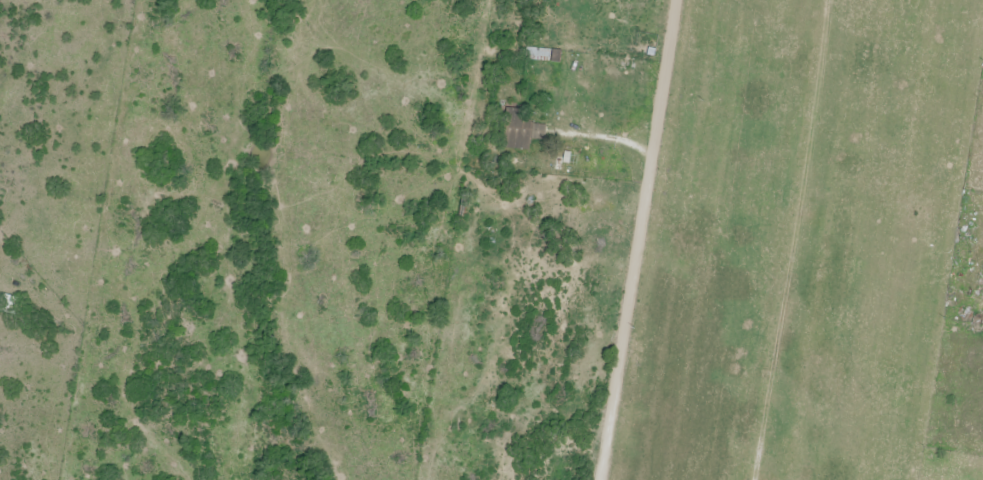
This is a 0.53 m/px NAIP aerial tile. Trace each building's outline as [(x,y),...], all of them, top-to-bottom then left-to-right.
[(560,61),(560,49),(524,49),(524,62),(560,61)] [(505,149),(529,150),(529,140),(545,141),(545,123),(524,123),(525,109),(506,109),(505,149)] [(3,296),(0,309),(0,311),(14,315),(18,300),(3,296)]
